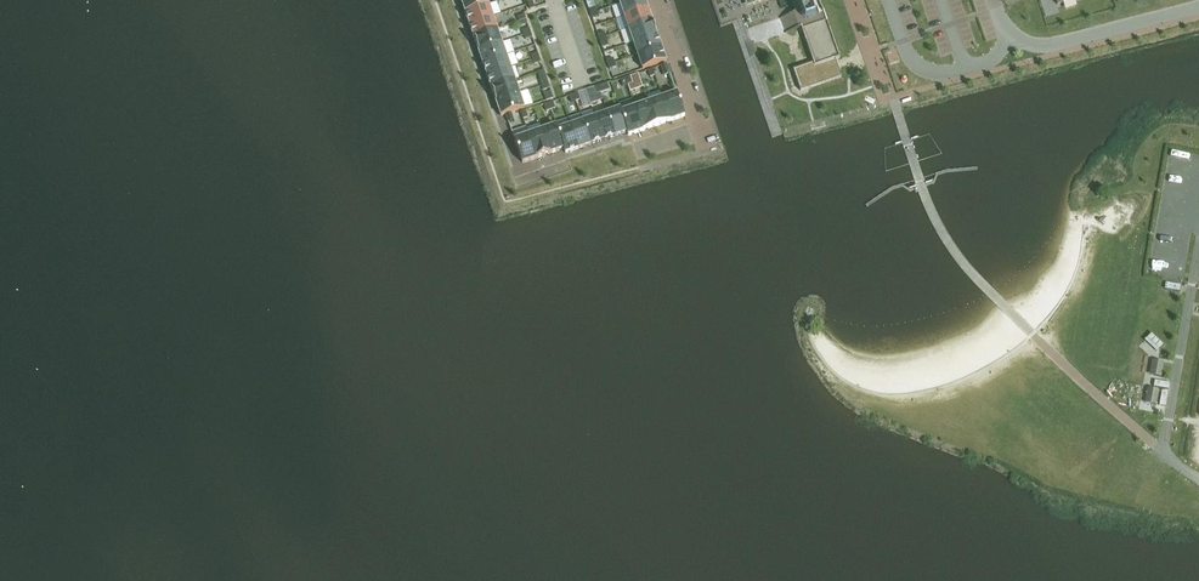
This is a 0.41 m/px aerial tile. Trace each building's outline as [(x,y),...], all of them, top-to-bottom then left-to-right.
[(465,10),(488,2),(487,0),(461,0),(465,10)] [(648,8),(645,0),(628,0),(620,3),(624,16),(648,8)] [(796,12),(780,18),(785,33),(801,28),(814,63),(793,70),(801,91),(841,77),(835,60),(840,58),(820,0),(815,2),(815,0),(792,0),(796,12)] [(469,24),(493,15),(488,2),(465,10),(469,24)] [(629,29),(652,21),(648,8),(624,16),(629,29)] [(497,29),(493,15),(469,24),(474,37),(497,29)] [(629,29),(634,43),(657,35),(652,21),(629,29)] [(502,42),(497,29),(474,37),(478,50),(502,42)] [(634,43),(638,56),(661,48),(657,35),(634,43)] [(600,40),(603,48),(609,46),(606,37),(600,40)] [(483,63),(506,55),(502,42),(478,50),(483,63)] [(638,56),(643,69),(666,61),(661,48),(638,56)] [(511,68),(506,55),(483,63),(488,76),(511,68)] [(661,66),(664,76),(670,74),(667,64),(661,66)] [(492,89),(515,81),(511,68),(488,76),(492,89)] [(497,102),(520,94),(515,81),(492,89),(497,102)] [(600,89),(598,86),(586,90),(591,104),(599,101),(596,94),(601,92),(600,89)] [(551,92),(544,94),(546,100),(553,98),(551,92)] [(685,116),(677,93),(663,98),(671,121),(685,116)] [(524,108),(520,94),(497,102),(501,116),(524,108)] [(663,98),(649,103),(657,126),(671,121),(663,98)] [(635,108),(643,131),(657,126),(649,103),(635,108)] [(616,136),(627,132),(621,112),(619,108),(615,110),(608,112),(616,136)] [(627,132),(629,136),(643,131),(635,108),(621,112),(627,132)] [(616,136),(608,112),(595,117),(603,140),(616,136)] [(583,121),(591,144),(598,142),(603,140),(595,117),(584,121),(583,121)] [(589,145),(591,144),(583,121),(575,124),(570,125),(578,148),(589,145)] [(558,129),(557,125),(543,130),(551,153),(564,149),(564,148),(558,130),(558,129)] [(558,129),(558,130),(564,148),(564,149),(565,153),(578,148),(570,125),(558,129)] [(528,135),(536,158),(551,153),(543,130),(528,135)] [(528,135),(514,140),(522,163),(536,158),(528,135)] [(1175,151),(1174,161),(1187,163),(1188,152),(1175,151)] [(1180,292),(1181,286),(1166,284),(1165,290),(1180,292)] [(1152,333),(1147,339),(1159,350),(1164,345),(1152,333)] [(1158,362),(1156,376),(1162,377),(1164,363),(1158,362)] [(1155,381),(1154,387),(1169,390),(1170,384),(1155,381)] [(1153,390),(1151,404),(1157,405),(1159,391),(1153,390)] [(1162,391),(1159,406),(1166,407),(1168,392),(1162,391)]
